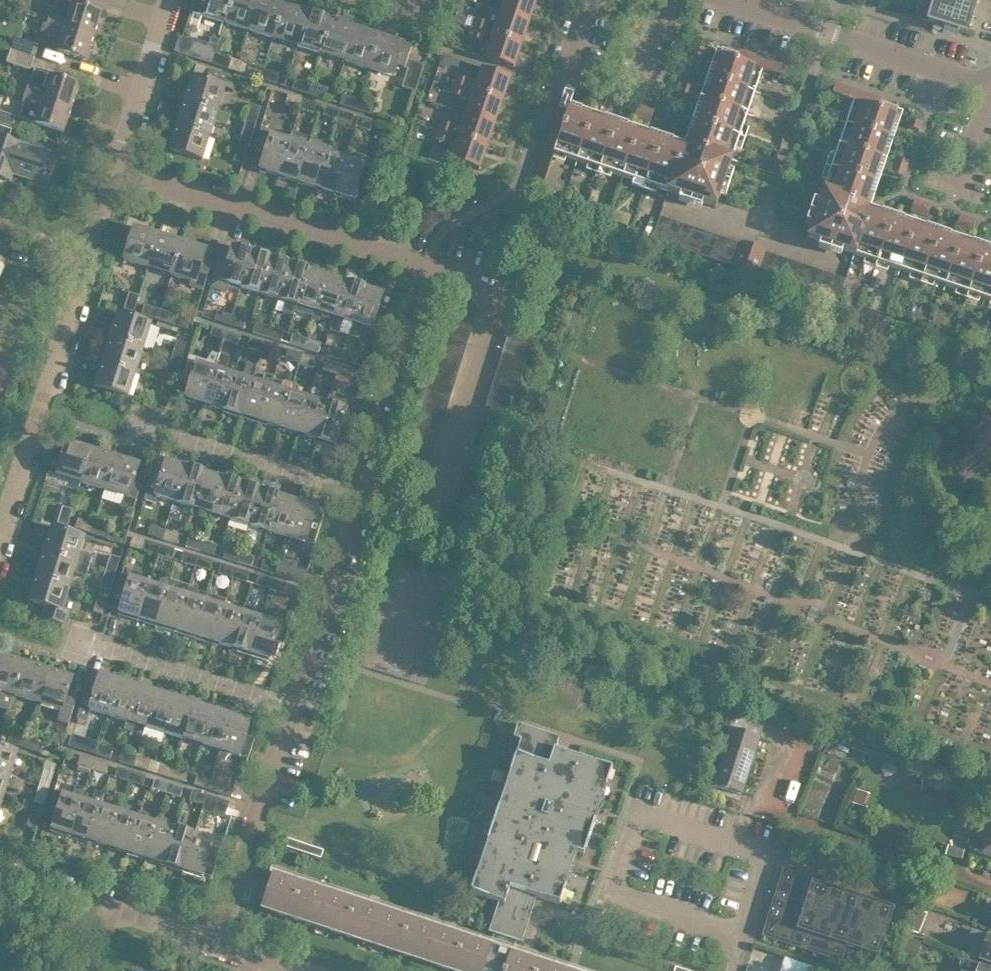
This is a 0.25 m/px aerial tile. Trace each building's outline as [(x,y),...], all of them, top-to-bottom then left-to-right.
[(45,19),(92,34),(100,9),(84,5),(85,0),(51,0),(45,19)] [(190,11),(224,22),(231,0),(193,0),(190,11)] [(225,22),(248,30),(258,0),(231,0),(224,22),(225,22)] [(250,30),(272,37),(282,4),(269,0),(258,0),(248,30),(250,30)] [(499,10),(529,20),(536,0),(503,0),(499,10)] [(926,20),(943,25),(941,29),(955,34),(957,29),(964,31),(973,0),(932,0),(926,20)] [(272,37),(274,38),(296,45),(306,12),(282,4),(272,37)] [(483,30),(492,33),(521,43),(529,20),(499,10),(495,24),(486,21),(483,30)] [(296,45),(320,53),(330,20),(306,12),(296,45)] [(453,19),(464,23),(466,16),(455,13),(453,19)] [(471,26),(483,30),(486,21),(474,17),(471,26)] [(92,34),(45,19),(41,31),(59,36),(55,49),(84,58),(92,34)] [(320,53),(324,54),(343,60),(354,27),(330,20),(320,53)] [(480,39),(483,30),(471,26),(468,35),(480,39)] [(343,60),(349,62),(368,68),(378,35),(354,27),(343,60)] [(521,43),(492,33),(484,57),(513,67),(521,43)] [(186,54),(211,62),(214,52),(216,44),(218,38),(209,35),(207,41),(191,36),(186,54)] [(373,70),(392,76),(396,61),(402,63),(402,65),(406,66),(400,85),(414,89),(422,62),(406,57),(410,45),(384,37),(378,35),(368,68),(373,70)] [(12,36),(9,48),(32,55),(36,43),(12,36)] [(702,56),(705,48),(694,44),(691,53),(702,56)] [(32,55),(9,48),(5,60),(29,67),(32,55)] [(556,110),(530,188),(541,191),(554,151),(715,206),(762,69),(782,76),(786,65),(740,49),(737,58),(720,53),(687,149),(568,108),(566,113),(556,110)] [(227,67),(231,57),(214,52),(211,62),(227,67)] [(449,64),(456,67),(459,59),(441,53),(437,64),(448,68),(449,64)] [(259,77),(263,67),(246,62),(242,72),(259,77)] [(26,80),(22,92),(69,106),(77,82),(49,74),(50,69),(31,64),(26,80)] [(480,66),(472,90),(502,100),(510,77),(480,66)] [(190,75),(182,99),(216,110),(224,86),(224,84),(232,87),(236,76),(207,67),(204,79),(190,75)] [(278,72),(263,67),(259,77),(274,82),(278,72)] [(452,83),(464,87),(467,78),(455,74),(452,83)] [(307,93),(310,83),(294,78),(291,88),(307,93)] [(693,86),(681,82),(676,98),(688,102),(693,86)] [(835,82),(832,92),(851,99),(804,235),(990,299),(990,298),(990,252),(863,208),(896,113),(880,107),(883,98),(835,82)] [(310,83),(307,93),(323,98),(326,89),(310,83)] [(461,96),(464,87),(452,83),(449,92),(461,96)] [(469,99),(464,113),(494,123),(502,100),(472,90),(464,87),(461,96),(469,99)] [(607,94),(592,89),(588,99),(603,105),(607,94)] [(62,130),(69,106),(22,92),(19,103),(21,104),(17,116),(32,121),(62,130)] [(301,108),(303,99),(288,94),(285,103),(301,108)] [(355,109),(358,99),(342,94),(339,103),(355,109)] [(182,99),(175,123),(208,134),(213,119),(225,123),(228,114),(216,110),(182,99)] [(303,99),(301,108),(313,112),(316,103),(303,99)] [(355,109),(372,114),(375,104),(358,99),(355,109)] [(245,119),(255,123),(260,107),(250,105),(245,119)] [(337,119),(340,110),(326,105),(323,115),(337,119)] [(652,110),(638,105),(635,115),(648,120),(652,110)] [(340,110),(337,119),(350,124),(353,114),(340,110)] [(9,126),(13,115),(0,111),(0,123),(9,126)] [(448,132),(456,135),(486,146),(494,123),(464,113),(460,126),(451,123),(448,132)] [(359,115),(356,126),(370,130),(373,120),(359,115)] [(919,129),(921,121),(911,118),(908,126),(919,129)] [(240,136),(250,139),(255,123),(245,119),(240,136)] [(436,128),(448,132),(451,123),(439,119),(436,128)] [(208,134),(175,123),(167,148),(200,158),(208,134)] [(46,152),(6,140),(10,127),(0,124),(0,176),(9,179),(11,171),(38,180),(46,152)] [(252,148),(264,152),(258,171),(263,173),(264,171),(279,176),(291,140),(292,135),(259,125),(252,148)] [(445,141),(448,132),(436,128),(433,138),(445,141)] [(293,132),(292,135),(291,140),(279,176),(279,178),(284,179),(284,177),(297,181),(311,138),(311,137),(293,132)] [(486,146),(456,135),(448,132),(445,141),(453,144),(448,159),(478,169),(486,146)] [(303,183),(315,187),(327,151),(329,144),(311,138),(297,181),(296,183),(302,185),(303,183)] [(241,162),(246,146),(236,143),(231,159),(241,162)] [(327,151),(315,187),(315,189),(321,191),(321,189),(334,193),(346,157),(327,151)] [(355,153),(353,159),(346,157),(334,193),(334,195),(339,197),(340,195),(352,199),(360,173),(369,176),(374,160),(355,153)] [(903,175),(908,160),(898,156),(893,171),(903,175)] [(926,215),(930,204),(914,198),(910,209),(926,215)] [(971,230),(976,218),(960,213),(956,224),(971,230)] [(667,242),(674,219),(660,214),(658,217),(655,228),(652,237),(667,242)] [(650,215),(646,225),(655,228),(658,217),(650,215)] [(678,245),(685,223),(674,219),(667,242),(678,245)] [(696,226),(685,223),(678,245),(689,249),(696,226)] [(146,267),(157,233),(132,226),(122,259),(146,267)] [(699,252),(706,230),(696,226),(689,249),(699,252)] [(710,256),(717,233),(706,230),(699,252),(710,256)] [(146,267),(170,274),(180,240),(157,233),(146,267)] [(722,260),(730,237),(717,233),(710,256),(722,260)] [(733,264),(741,241),(730,237),(722,260),(733,264)] [(745,268),(753,242),(741,238),(741,241),(733,264),(745,268)] [(180,240),(170,274),(189,280),(187,284),(201,288),(210,262),(201,259),(204,248),(180,240)] [(757,272),(764,249),(765,246),(753,242),(745,268),(757,272)] [(218,262),(210,286),(226,291),(228,285),(237,288),(238,286),(249,251),(250,249),(246,247),(245,250),(232,246),(226,264),(218,262)] [(769,276),(776,254),(764,249),(757,272),(769,276)] [(267,257),(268,255),(263,253),(262,255),(250,251),(249,251),(238,286),(239,286),(257,292),(267,257)] [(780,279),(787,257),(776,254),(769,276),(780,279)] [(257,292),(276,298),(287,263),(288,261),(282,259),(281,261),(267,257),(257,292)] [(791,283),(799,261),(787,257),(780,279),(791,283)] [(802,287),(809,265),(799,261),(791,283),(802,287)] [(287,263),(276,298),(285,301),(282,310),(292,313),(295,304),(294,304),(305,269),(306,267),(300,265),(299,267),(287,263)] [(812,290),(820,268),(809,265),(802,287),(812,290)] [(824,294),(831,272),(820,268),(812,290),(824,294)] [(305,269),(294,304),(295,304),(313,310),(324,272),(319,271),(319,273),(305,269)] [(330,320),(343,279),(324,272),(313,310),(314,310),(311,317),(315,319),(319,316),(330,320)] [(838,299),(845,276),(831,272),(824,294),(838,299)] [(876,285),(879,277),(871,274),(868,282),(876,285)] [(350,321),(361,286),(361,285),(343,279),(330,320),(327,328),(337,332),(341,318),(350,321)] [(346,334),(347,335),(356,338),(360,325),(370,328),(371,327),(379,329),(384,316),(386,309),(377,307),(382,292),(380,292),(381,290),(375,289),(375,291),(361,286),(350,321),(346,334)] [(132,310),(137,297),(138,294),(128,290),(122,307),(132,310)] [(142,311),(156,316),(160,304),(146,299),(142,311)] [(176,309),(160,304),(156,316),(172,321),(176,309)] [(214,317),(228,321),(231,312),(216,307),(214,317)] [(472,318),(448,310),(445,322),(468,330),(472,318)] [(108,337),(141,347),(149,323),(116,312),(108,337)] [(231,312),(228,321),(242,326),(245,316),(231,312)] [(255,319),(251,329),(266,333),(269,323),(255,319)] [(441,333),(465,341),(468,330),(445,322),(441,333)] [(223,337),(226,327),(213,323),(209,332),(223,337)] [(269,323),(266,333),(280,337),(283,328),(269,323)] [(226,327),(223,337),(238,341),(240,332),(226,327)] [(508,329),(504,340),(528,348),(532,336),(508,329)] [(303,345),(306,335),(291,331),(288,340),(303,345)] [(438,345),(461,353),(465,341),(441,333),(438,345)] [(261,348),(264,339),(250,335),(247,344),(261,348)] [(306,335),(303,345),(317,349),(320,340),(306,335)] [(108,337),(100,361),(134,371),(141,347),(108,337)] [(170,356),(180,359),(186,342),(177,339),(170,356)] [(264,339),(261,348),(275,353),(278,344),(264,339)] [(504,340),(502,348),(500,352),(524,360),(528,348),(504,340)] [(340,357),(343,347),(329,342),(326,352),(340,357)] [(434,356),(458,363),(461,353),(438,345),(434,356)] [(298,360),(301,351),(286,346),(284,356),(298,360)] [(343,347),(340,357),(356,361),(358,352),(343,347)] [(184,399),(201,405),(218,352),(210,349),(205,358),(189,353),(186,361),(180,381),(187,383),(183,396),(185,397),(184,399)] [(301,351),(298,360),(312,365),(315,356),(301,351)] [(218,352),(201,405),(209,407),(209,405),(221,408),(232,373),(223,370),(228,355),(218,352)] [(497,363),(521,371),(524,360),(500,352),(497,363)] [(180,359),(170,356),(166,371),(176,374),(180,359)] [(431,367),(454,375),(458,363),(434,356),(431,367)] [(336,372),(338,363),(324,358),(321,367),(336,372)] [(129,407),(132,399),(133,396),(127,394),(134,371),(100,361),(93,385),(112,391),(110,401),(129,407)] [(221,411),(239,416),(241,412),(251,379),(254,368),(256,364),(246,361),(241,376),(232,373),(221,408),(221,411)] [(338,363),(336,372),(351,377),(353,367),(338,363)] [(497,363),(493,374),(518,381),(521,371),(497,363)] [(451,386),(452,384),(454,375),(431,367),(427,378),(451,386)] [(239,416),(258,422),(270,385),(273,374),(254,368),(251,379),(241,412),(239,416)] [(493,374),(493,375),(490,385),(514,392),(518,381),(493,374)] [(265,423),(277,426),(288,391),(291,381),(282,378),(279,388),(270,385),(258,422),(265,424),(265,423)] [(423,390),(447,398),(451,386),(427,378),(423,390)] [(167,399),(172,383),(163,380),(157,396),(167,399)] [(514,392),(490,385),(486,397),(510,404),(514,392)] [(420,401),(444,409),(447,398),(423,390),(420,401)] [(296,432),(307,396),(288,391),(277,426),(278,426),(277,429),(283,430),(284,428),(296,432)] [(325,402),(326,402),(315,438),(315,439),(315,441),(332,446),(333,444),(334,444),(340,423),(348,425),(347,429),(348,429),(358,398),(343,394),(341,399),(328,395),(327,395),(325,402)] [(326,402),(325,402),(307,396),(296,432),(297,432),(296,435),(302,437),(303,434),(315,438),(326,402)] [(486,397),(483,408),(507,415),(510,404),(486,397)] [(440,420),(443,411),(444,409),(420,401),(417,412),(440,420)] [(417,412),(413,423),(437,430),(440,420),(417,412)] [(78,481),(89,448),(64,441),(60,454),(52,452),(46,472),(56,475),(56,474),(78,481)] [(102,489),(113,455),(89,448),(78,481),(102,489)] [(137,463),(113,455),(102,489),(122,495),(119,504),(131,507),(138,484),(131,482),(137,463)] [(157,496),(171,500),(172,500),(183,464),(182,463),(178,462),(178,463),(164,459),(158,480),(150,478),(143,499),(155,503),(157,496)] [(183,464),(172,500),(190,506),(202,469),(183,464)] [(201,509),(208,512),(210,512),(221,475),(219,475),(202,469),(190,506),(189,512),(196,514),(199,513),(201,509)] [(239,483),(238,483),(238,481),(221,475),(210,512),(208,518),(215,520),(219,519),(220,516),(227,518),(228,518),(239,483)] [(239,483),(228,518),(247,524),(258,489),(257,489),(258,486),(252,484),(252,487),(239,483)] [(458,486),(454,499),(478,507),(482,494),(458,486)] [(247,524),(265,530),(277,494),(275,494),(276,492),(271,490),(270,492),(258,489),(247,524)] [(296,500),(294,500),(295,497),(290,496),(289,498),(277,494),(265,530),(284,536),(296,500)] [(296,500),(284,536),(303,542),(315,505),(313,505),(314,503),(309,502),(308,504),(296,500)] [(56,520),(65,523),(71,507),(61,504),(56,520)] [(73,526),(89,531),(92,521),(76,516),(73,526)] [(92,521),(89,531),(106,536),(109,526),(92,521)] [(161,537),(164,526),(150,522),(147,532),(161,537)] [(41,551),(75,561),(86,565),(90,552),(79,549),(83,537),(49,526),(41,551)] [(164,526),(161,537),(175,541),(178,531),(164,526)] [(184,544),(199,548),(202,538),(187,534),(184,544)] [(156,551),(160,541),(145,537),(142,547),(156,552),(156,551)] [(202,538),(199,548),(213,552),(216,542),(202,538)] [(160,541),(156,551),(170,556),(173,545),(160,541)] [(236,559),(239,549),(225,545),(222,555),(236,559)] [(194,563),(197,552),(183,548),(180,559),(194,563)] [(239,549),(236,559),(250,564),(253,554),(239,549)] [(86,565),(75,561),(41,551),(34,575),(67,585),(72,569),(84,573),(86,565)] [(104,570),(114,574),(119,555),(108,552),(104,570)] [(197,552),(194,563),(208,567),(212,557),(197,552)] [(260,567),(273,571),(277,561),(263,557),(260,567)] [(231,574),(235,564),(221,560),(218,570),(231,574)] [(304,568),(276,560),(277,561),(273,571),(273,572),(300,580),(304,568)] [(235,564),(231,574),(246,579),(249,568),(235,564)] [(116,614),(135,620),(147,581),(140,579),(137,572),(122,568),(111,602),(119,605),(117,612),(116,614)] [(110,588),(114,574),(104,570),(99,585),(110,588)] [(269,585),(272,575),(258,571),(255,581),(269,585)] [(26,599),(42,604),(38,615),(64,623),(68,609),(60,607),(67,585),(34,575),(26,599)] [(272,575),(269,585),(284,590),(287,580),(272,575)] [(145,623),(153,625),(165,587),(168,579),(162,578),(158,580),(157,584),(147,581),(135,620),(145,623)] [(153,625),(153,626),(173,632),(187,585),(168,579),(165,587),(153,625)] [(173,632),(191,638),(205,591),(187,585),(173,632)] [(191,638),(210,643),(224,597),(205,591),(191,638)] [(101,614),(106,598),(96,595),(91,611),(101,614)] [(210,643),(211,644),(216,645),(216,643),(229,647),(240,610),(223,605),(225,597),(224,597),(210,643)] [(253,605),(250,613),(240,610),(229,647),(230,648),(230,650),(247,655),(262,608),(253,605)] [(262,608),(247,655),(265,661),(266,659),(272,639),(282,642),(291,611),(277,607),(275,612),(262,608)] [(8,709),(12,694),(22,662),(0,655),(0,706),(8,709)] [(12,694),(36,702),(46,669),(22,662),(12,694)] [(76,693),(67,690),(71,677),(46,669),(36,702),(59,709),(55,719),(67,724),(76,693)] [(82,695),(75,718),(85,721),(89,708),(106,713),(117,676),(100,670),(99,673),(98,673),(90,697),(82,695)] [(136,684),(135,684),(136,682),(117,676),(106,713),(125,719),(136,684)] [(155,690),(154,690),(154,688),(148,686),(148,688),(136,684),(125,719),(122,728),(132,731),(134,722),(142,725),(144,725),(155,690)] [(144,725),(161,731),(162,731),(173,696),(174,695),(174,694),(172,694),(167,692),(155,688),(155,690),(144,725)] [(162,731),(180,737),(181,737),(192,702),(190,702),(191,700),(185,698),(174,695),(173,696),(162,731)] [(181,737),(200,743),(211,708),(211,706),(192,700),(192,702),(181,737)] [(766,715),(736,705),(712,782),(742,791),(766,715)] [(229,714),(228,713),(228,711),(223,710),(211,706),(211,708),(200,743),(216,748),(218,749),(229,714)] [(226,751),(237,755),(246,757),(253,736),(244,733),(248,720),(247,719),(248,716),(243,715),(230,711),(229,714),(218,749),(216,756),(223,759),(226,751)] [(522,908),(527,893),(557,903),(563,885),(556,883),(567,849),(581,853),(592,819),(585,817),(597,783),(603,785),(610,766),(553,747),(556,736),(515,723),(511,736),(518,738),(507,770),(514,772),(503,807),(497,804),(485,839),(492,841),(481,875),(475,873),(469,891),(497,900),(488,931),(492,932),(489,944),(480,970),(503,970),(509,951),(513,940),(519,942),(529,910),(522,908)] [(9,729),(6,739),(22,744),(25,735),(9,729)] [(25,735),(22,744),(37,749),(40,740),(25,735)] [(80,748),(94,752),(97,742),(83,738),(80,748)] [(97,742),(94,752),(109,756),(112,747),(97,742)] [(7,775),(15,750),(0,746),(0,773),(7,775)] [(132,763),(135,754),(121,750),(119,759),(132,763)] [(89,767),(92,756),(79,752),(76,762),(89,767)] [(135,754),(132,763),(146,768),(149,758),(135,754)] [(92,756),(89,767),(104,771),(107,760),(92,756)] [(888,775),(893,772),(895,767),(892,762),(887,760),(882,763),(880,768),(883,773),(888,775)] [(169,775),(172,765),(158,761),(155,771),(169,775)] [(127,778),(130,767),(117,763),(114,774),(127,778)] [(172,765),(169,775),(184,780),(187,770),(172,765)] [(493,766),(489,777),(500,781),(504,770),(493,766)] [(130,767),(127,778),(142,783),(145,772),(130,767)] [(210,774),(206,787),(229,794),(235,775),(212,768),(210,774)] [(37,785),(48,788),(53,772),(42,769),(37,785)] [(7,775),(0,773),(0,798),(4,785),(16,789),(19,779),(7,775)] [(192,783),(206,787),(210,774),(209,778),(196,773),(192,783)] [(164,790),(168,779),(154,774),(151,786),(164,790)] [(168,779),(164,790),(180,795),(184,783),(168,779)] [(494,785),(483,781),(479,792),(490,795),(494,785)] [(68,836),(80,797),(83,786),(73,783),(70,794),(60,791),(51,789),(44,811),(52,814),(48,827),(47,829),(68,836)] [(39,801),(44,802),(48,788),(37,785),(33,799),(39,801)] [(854,786),(849,800),(860,804),(865,790),(854,786)] [(188,798),(201,802),(204,792),(190,788),(188,798)] [(90,800),(81,797),(80,797),(68,836),(87,842),(88,840),(99,803),(102,792),(93,789),(90,800)] [(204,792),(201,802),(202,802),(200,809),(223,815),(228,800),(204,792)] [(88,840),(87,842),(93,843),(94,842),(106,846),(118,809),(99,803),(88,840)] [(33,827),(38,811),(28,808),(23,824),(33,827)] [(106,846),(107,846),(106,848),(112,849),(112,847),(125,851),(136,814),(118,809),(106,846)] [(125,851),(125,853),(132,856),(132,853),(144,857),(155,820),(136,814),(125,851)] [(981,850),(990,853),(990,815),(988,814),(985,821),(990,822),(981,850)] [(144,857),(145,857),(144,860),(150,861),(150,859),(162,863),(174,826),(155,820),(144,857)] [(174,826),(162,863),(163,863),(162,865),(168,867),(169,865),(181,869),(192,832),(174,826)] [(181,869),(182,869),(181,871),(186,873),(187,871),(200,875),(203,863),(212,865),(222,835),(212,832),(211,838),(192,832),(181,869)] [(283,835),(281,843),(319,856),(322,848),(283,835)] [(944,852),(959,857),(963,848),(947,842),(944,852)] [(304,856),(296,853),(293,861),(301,864),(304,856)] [(813,878),(781,868),(760,935),(839,960),(844,944),(877,955),(892,907),(812,881),(813,878)] [(288,914),(299,880),(271,871),(260,905),(261,905),(262,901),(273,905),(272,909),(288,914)] [(315,923),(327,890),(299,880),(288,914),(304,920),(306,915),(316,919),(315,923)] [(342,932),(354,899),(327,890),(315,923),(316,923),(317,919),(328,923),(326,927),(342,932)] [(369,941),(381,908),(354,899),(342,932),(358,938),(360,934),(370,937),(369,941)] [(912,906),(906,927),(918,932),(926,911),(912,906)] [(396,950),(408,917),(381,908),(369,941),(370,941),(371,937),(382,941),(380,945),(396,950)] [(423,959),(435,926),(408,917),(396,950),(412,956),(414,952),(424,955),(423,959)] [(450,969),(461,935),(435,926),(423,959),(424,959),(425,955),(436,959),(434,963),(450,969)] [(980,955),(990,959),(990,933),(972,927),(968,938),(972,940),(968,952),(980,955)] [(899,950),(911,954),(917,937),(904,933),(899,950)] [(489,944),(461,935),(450,969),(458,970),(467,970),(472,970),(480,970),(489,944)] [(955,960),(958,951),(949,948),(946,957),(955,960)] [(509,951),(503,970),(534,970),(538,961),(509,951)] [(962,958),(958,970),(990,970),(990,968),(962,958)] [(538,961),(534,970),(565,970),(538,961)]
